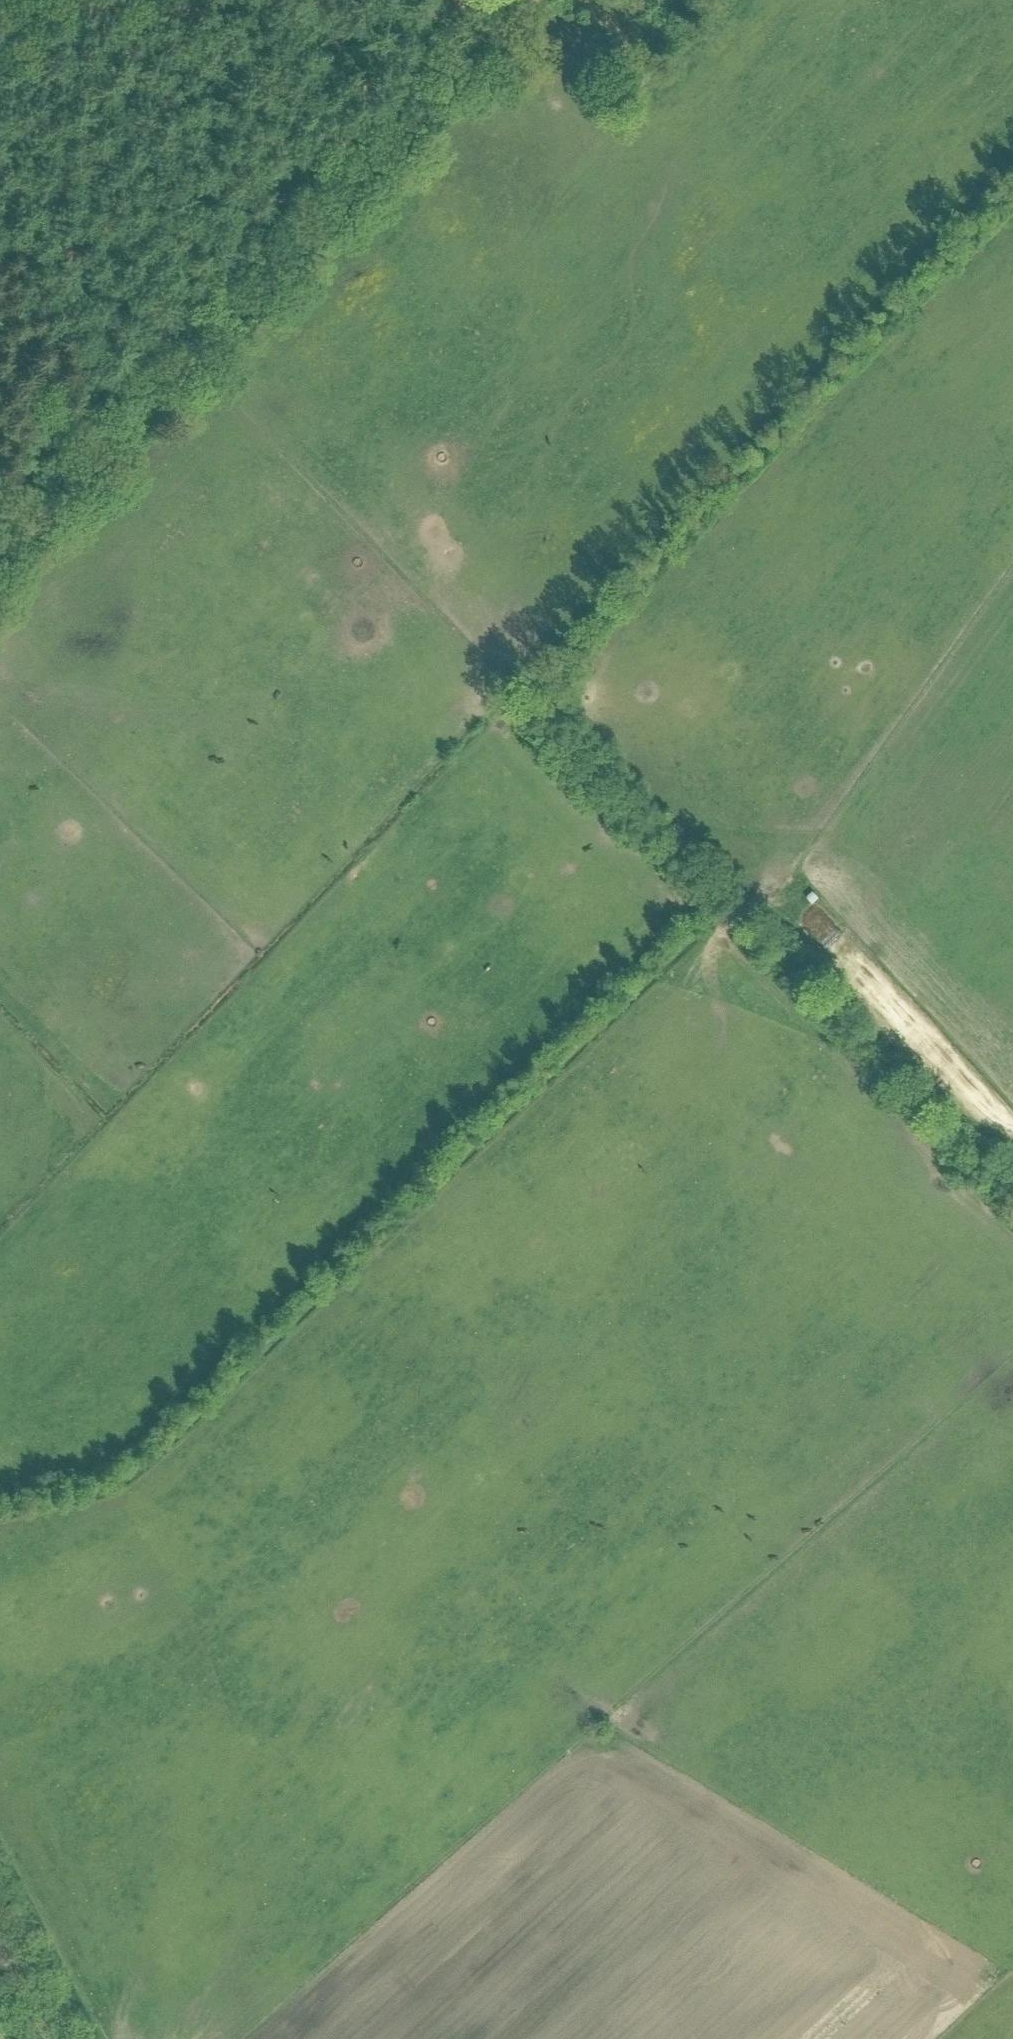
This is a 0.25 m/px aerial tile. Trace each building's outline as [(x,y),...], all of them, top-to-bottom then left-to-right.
[(906,1175),(920,1185),(926,1176),(912,1166),(906,1175)]
